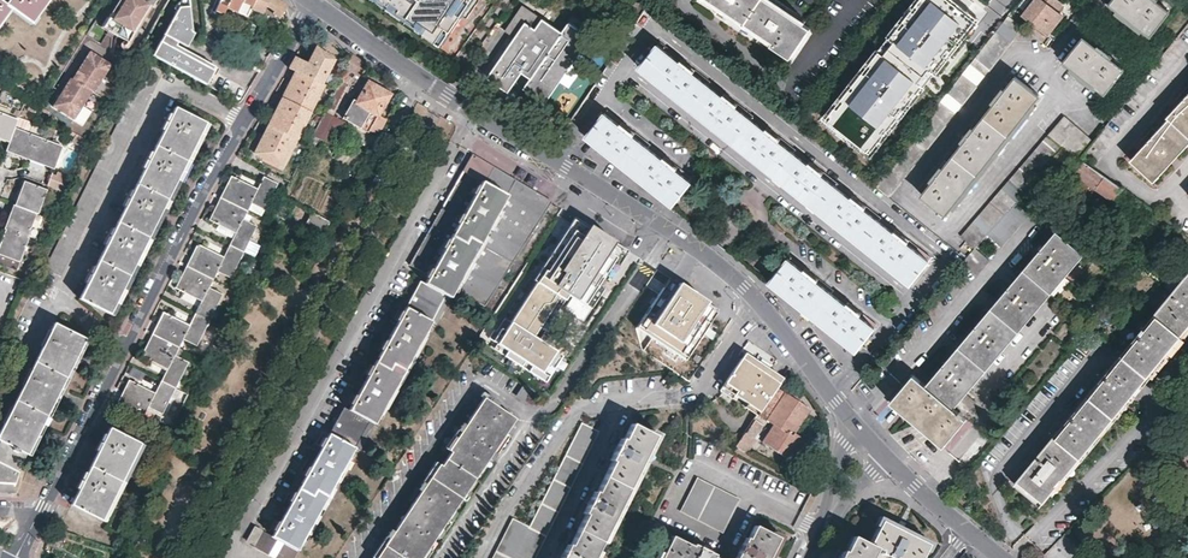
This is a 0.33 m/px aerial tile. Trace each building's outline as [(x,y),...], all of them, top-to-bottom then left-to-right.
[(47,0),(8,0),(5,5),(0,1),(0,22),(10,9),(30,24),(47,0)] [(157,0),(119,0),(110,15),(115,18),(107,32),(112,36),(114,32),(127,41),(133,31),(149,4),(152,6),(153,7),(157,0)] [(182,7),(192,8),(192,0),(180,2),(177,8),(180,9),(182,7)] [(215,10),(223,13),(226,7),(245,15),(249,7),(261,12),(265,3),(280,13),(273,28),(281,32),(288,17),(285,4),(279,0),(219,0),(215,10)] [(382,0),(376,0),(375,2),(385,8),(388,4),(382,0)] [(388,4),(390,1),(399,7),(397,10),(415,23),(418,20),(427,26),(422,33),(434,42),(444,28),(449,31),(470,0),(382,0),(388,4)] [(472,0),(470,0),(449,31),(450,32),(472,0)] [(811,27),(772,0),(715,0),(721,5),(718,10),(725,15),(729,9),(743,19),(741,21),(747,25),(749,23),(762,33),(758,38),(766,44),(770,38),(773,40),(772,44),(791,57),(811,27)] [(972,0),(918,0),(893,32),(943,72),(989,13),(972,0)] [(1021,15),(1048,35),(1058,22),(1050,16),(1055,8),(1044,0),(1032,0),(1021,15)] [(1055,8),(1060,2),(1058,0),(1044,0),(1055,8)] [(1168,10),(1158,2),(1155,0),(1111,0),(1109,3),(1116,9),(1141,29),(1149,35),(1168,10)] [(388,4),(385,8),(394,15),(397,10),(399,7),(390,1),(388,4)] [(149,4),(133,31),(136,33),(152,6),(149,4)] [(525,87),(541,98),(586,33),(570,22),(563,31),(522,4),(504,29),(515,36),(488,76),(509,90),(522,70),(532,77),(525,87)] [(180,9),(159,48),(162,50),(158,57),(206,82),(212,71),(213,69),(174,47),(180,36),(191,42),(195,34),(192,8),(182,7),(180,9)] [(1063,15),(1055,8),(1050,16),(1058,22),(1063,15)] [(1141,29),(1116,9),(1114,12),(1138,32),(1141,29)] [(397,10),(394,15),(412,27),(415,23),(397,10)] [(1022,27),(1008,16),(874,185),(889,197),(1022,27)] [(415,23),(412,27),(422,33),(427,26),(418,20),(415,23)] [(440,46),(450,32),(449,31),(444,28),(434,42),(440,46)] [(128,46),(136,33),(133,31),(127,41),(125,44),(128,46)] [(874,160),(943,72),(893,32),(824,121),(874,160)] [(592,37),(586,33),(541,98),(548,102),(592,37)] [(180,36),(174,47),(213,69),(212,71),(215,73),(219,68),(182,47),(184,44),(191,48),(194,43),(191,42),(180,36)] [(1071,67),(1096,86),(1103,93),(1122,69),(1111,60),(1096,48),(1082,38),(1064,62),(1071,67)] [(909,283),(931,257),(661,42),(641,67),(909,283)] [(1098,45),(1096,48),(1111,60),(1113,57),(1098,45)] [(296,55),(289,67),(295,71),(321,83),(333,60),(315,47),(308,61),(296,55)] [(75,118),(92,90),(94,91),(112,63),(90,49),(73,77),(71,76),(53,104),(75,118)] [(352,54),(351,54),(350,56),(339,79),(340,80),(341,80),(344,82),(349,74),(347,73),(349,69),(358,75),(367,65),(363,62),(352,54)] [(1096,86),(1071,67),(1068,71),(1093,90),(1096,86)] [(323,85),(295,71),(282,97),(309,112),(323,85)] [(945,214),(1039,96),(1015,77),(1009,85),(1005,83),(986,107),(989,109),(978,123),(974,121),(956,146),(958,148),(947,163),(943,160),(924,185),(927,187),(921,195),(945,214)] [(344,82),(341,80),(325,109),(334,114),(349,84),(344,82)] [(389,93),(367,81),(356,101),(353,99),(342,118),(367,131),(368,130),(369,131),(371,132),(372,132),(374,132),(375,132),(377,131),(378,131),(379,130),(382,127),(386,119),(377,114),(389,93)] [(1167,115),(1170,118),(1131,160),(1153,181),(1187,143),(1187,93),(1167,115)] [(309,112),(282,97),(269,124),(296,138),(309,112)] [(79,298),(110,313),(206,121),(176,106),(169,117),(167,116),(162,128),(164,129),(150,156),(148,155),(143,165),(145,166),(131,193),(129,192),(124,203),(126,204),(112,231),(110,230),(104,241),(107,243),(94,269),(92,268),(86,279),(88,280),(79,298)] [(346,121),(325,110),(313,134),(333,145),(346,121)] [(672,204),(693,179),(607,110),(587,136),(608,153),(629,170),(644,182),(648,185),(651,187),(672,204)] [(15,127),(15,126),(18,118),(0,111),(0,138),(2,135),(10,139),(15,127)] [(30,121),(19,116),(18,118),(15,126),(15,127),(29,132),(31,126),(30,121)] [(1079,158),(1092,140),(1063,116),(961,236),(974,248),(986,234),(1016,198),(1018,196),(1048,162),(1061,146),(1079,158)] [(209,123),(206,121),(110,313),(114,315),(125,292),(145,252),(165,212),(183,176),(201,139),(209,123)] [(296,138),(269,124),(253,156),(280,170),(296,138)] [(16,153),(31,159),(39,136),(29,132),(15,127),(10,139),(9,142),(7,147),(17,150),(16,153)] [(88,140),(77,133),(72,142),(79,145),(77,149),(84,152),(88,140)] [(56,165),(64,145),(39,136),(31,159),(46,165),(47,162),(56,165)] [(1084,161),(1079,158),(1061,146),(1048,162),(1057,170),(1065,160),(1079,168),(1084,161)] [(551,199),(534,189),(496,167),(471,152),(409,265),(429,276),(425,283),(420,281),(394,327),(385,322),(380,330),(389,335),(363,381),(355,376),(351,384),(359,389),(348,408),(344,406),(318,452),(310,448),(305,456),(314,461),(288,508),(280,503),(275,512),(283,517),(273,536),(262,530),(262,531),(254,527),(247,541),(254,546),(253,546),(274,557),(294,557),(299,550),(297,549),(354,446),(360,449),(362,444),(357,442),(368,420),(374,423),(430,320),(435,323),(439,317),(433,314),(445,294),(450,297),(455,288),(484,305),(551,199)] [(1084,161),(1079,168),(1076,173),(1113,200),(1117,195),(1122,188),(1084,161)] [(58,171),(57,175),(52,173),(49,182),(69,189),(74,177),(58,171)] [(225,188),(220,197),(246,211),(251,201),(264,208),(278,182),(263,174),(255,188),(231,175),(225,188)] [(37,211),(47,186),(24,177),(18,192),(22,194),(18,203),(36,210),(37,211)] [(246,211),(220,197),(215,208),(209,219),(233,232),(228,244),(242,251),(256,225),(243,218),(246,211)] [(13,213),(17,202),(14,201),(12,201),(9,211),(13,213)] [(27,233),(36,210),(18,203),(17,202),(13,213),(9,211),(3,225),(6,226),(27,233)] [(329,222),(312,213),(303,231),(321,240),(329,222)] [(579,221),(574,217),(534,280),(537,282),(545,270),(546,271),(579,221)] [(568,294),(591,309),(629,251),(580,220),(579,221),(546,271),(545,270),(537,282),(511,322),(509,320),(509,321),(505,318),(496,331),(494,330),(489,338),(497,344),(508,351),(505,356),(522,367),(525,361),(532,366),(529,371),(546,382),(563,356),(533,337),(560,297),(565,300),(568,294)] [(6,226),(0,241),(4,243),(0,251),(0,262),(16,268),(19,260),(28,234),(27,233),(6,226)] [(964,394),(1084,253),(1057,230),(925,384),(913,373),(890,401),(915,423),(942,446),(965,419),(961,416),(974,402),(964,394)] [(250,238),(244,250),(254,255),(260,243),(250,238)] [(222,254),(198,242),(191,256),(186,265),(212,279),(217,269),(230,276),(242,251),(228,244),(222,254)] [(989,260),(974,248),(965,258),(962,261),(977,275),(989,260)] [(865,338),(876,324),(789,256),(778,270),(769,282),(771,283),(776,288),(784,293),(789,298),(791,299),(792,300),(800,306),(806,310),(812,316),(823,324),(828,328),(832,331),(834,333),(836,334),(842,339),(856,350),(865,338)] [(209,285),(212,279),(186,265),(182,274),(175,287),(199,299),(193,312),(209,320),(223,292),(209,285)] [(1187,272),(1018,480),(1044,500),(1187,324),(1187,272)] [(51,293),(55,285),(39,277),(35,286),(51,293)] [(719,310),(682,287),(672,303),(669,301),(652,326),(651,328),(650,330),(650,332),(650,334),(650,337),(651,338),(685,361),(719,310)] [(439,317),(450,297),(445,294),(433,314),(439,317)] [(563,356),(566,351),(542,335),(565,300),(560,297),(533,337),(563,356)] [(188,323),(163,311),(158,322),(152,333),(179,347),(183,338),(196,345),(209,320),(193,312),(188,323)] [(16,492),(15,484),(20,472),(18,471),(27,455),(86,337),(54,322),(0,430),(0,439),(1,440),(0,443),(0,491),(16,492)] [(179,347),(152,333),(148,343),(142,355),(166,368),(160,380),(175,388),(188,361),(175,354),(179,347)] [(86,337),(27,455),(30,456),(89,339),(86,337)] [(494,349),(505,356),(508,351),(497,344),(494,349)] [(782,378),(745,353),(742,356),(779,381),(782,378)] [(722,387),(759,412),(776,387),(779,381),(742,356),(722,387)] [(522,367),(529,371),(532,366),(525,361),(522,367)] [(850,388),(857,380),(849,373),(843,381),(839,386),(846,392),(850,388)] [(155,390),(130,378),(124,391),(118,401),(145,414),(150,407),(162,413),(175,388),(160,380),(155,390)] [(534,390),(523,383),(516,395),(527,402),(534,390)] [(759,412),(767,419),(785,393),(776,387),(759,412)] [(794,432),(810,409),(785,393),(767,419),(774,423),(762,440),(790,460),(804,439),(794,432)] [(517,418),(484,396),(376,557),(423,557),(517,418)] [(362,444),(374,423),(368,420),(357,442),(362,444)] [(744,433),(735,448),(747,453),(755,440),(753,438),(762,426),(755,421),(745,434),(744,433)] [(598,431),(581,423),(528,528),(512,520),(493,557),(534,557),(598,431)] [(653,435),(631,424),(623,440),(620,438),(608,461),(611,462),(597,492),(594,491),(583,513),(585,515),(569,546),(567,546),(561,557),(592,557),(616,509),(642,458),(653,435)] [(71,504),(101,520),(141,442),(111,427),(106,435),(104,434),(102,438),(99,444),(101,445),(87,473),(85,472),(83,476),(79,482),(82,483),(71,504)] [(145,444),(141,442),(101,520),(105,522),(145,444)] [(722,532),(739,498),(698,477),(681,511),(722,532)] [(1040,505),(1044,500),(1018,480),(1014,484),(1040,505)] [(927,544),(879,520),(867,542),(852,534),(843,551),(840,550),(836,557),(870,557),(875,547),(881,551),(879,553),(890,557),(920,557),(927,544)] [(779,536),(755,525),(748,537),(746,536),(735,557),(736,557),(768,557),(779,536)] [(714,557),(715,555),(693,544),(692,547),(672,537),(661,557),(715,557),(714,557)]
